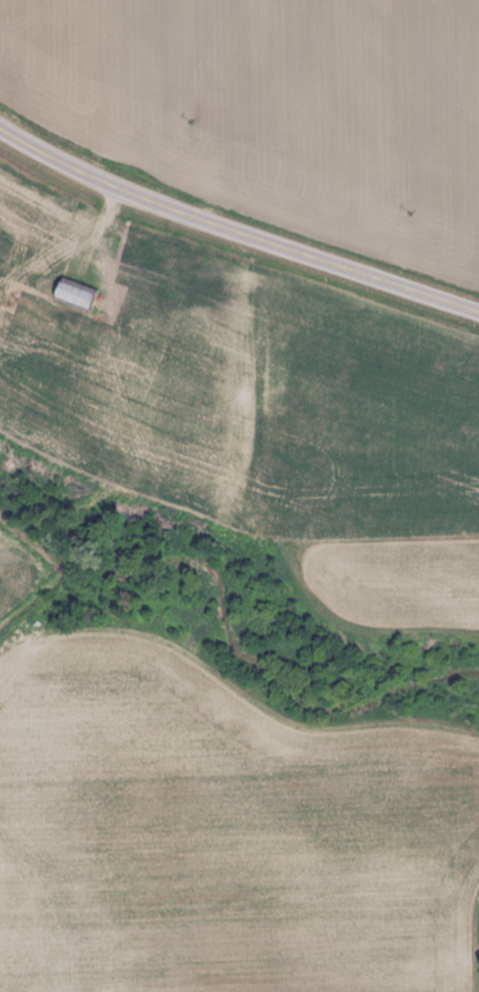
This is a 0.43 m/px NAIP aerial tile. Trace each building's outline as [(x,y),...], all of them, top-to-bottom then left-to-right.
[(53,298),(87,311),(94,292),(60,279),(53,298)]
